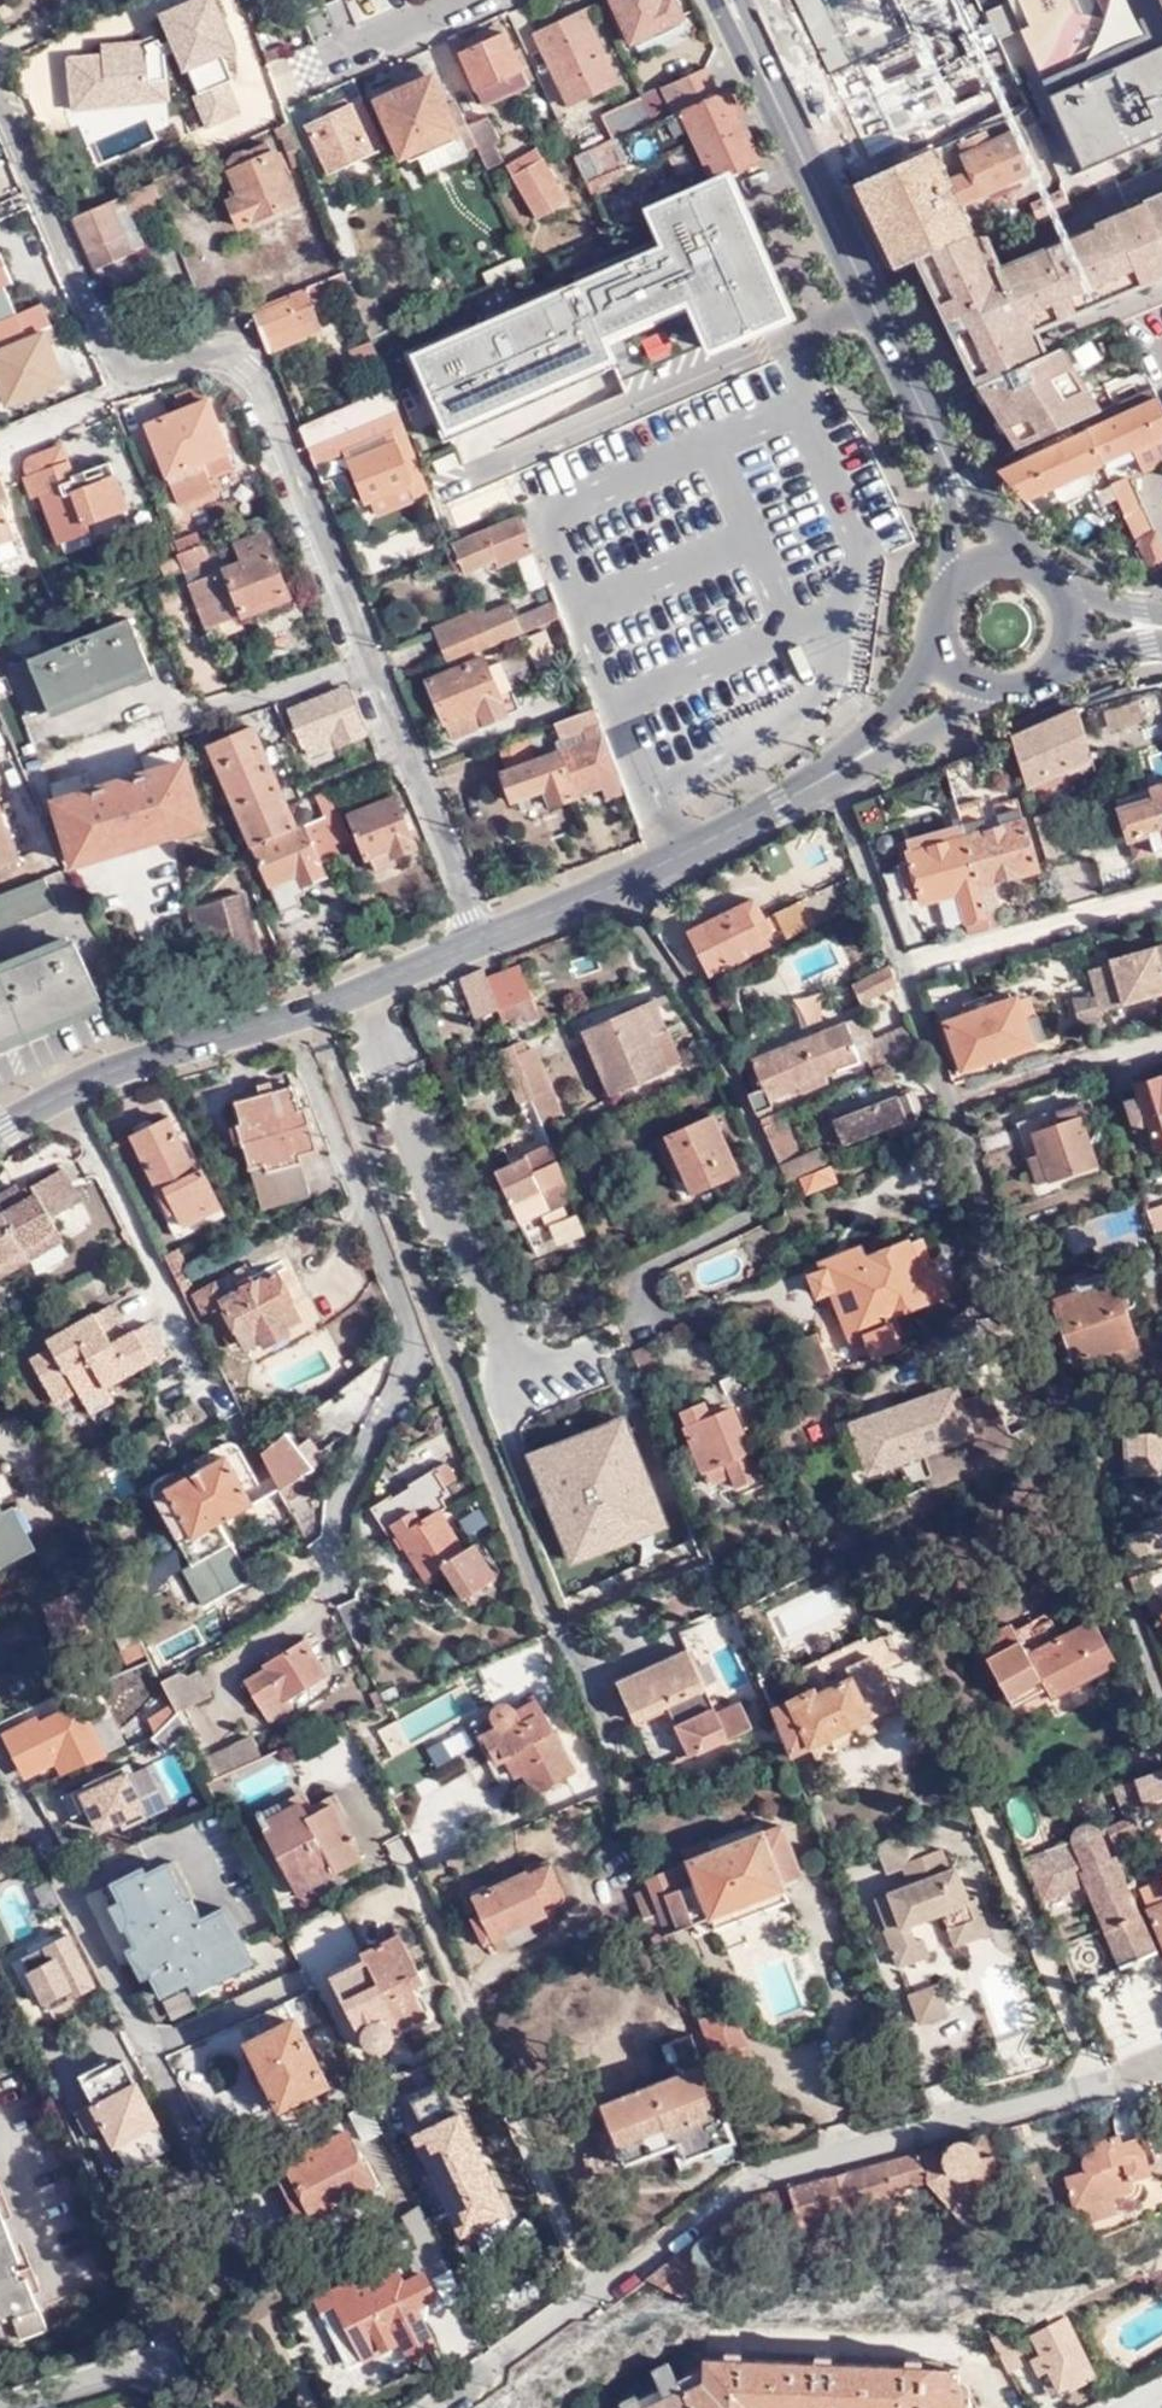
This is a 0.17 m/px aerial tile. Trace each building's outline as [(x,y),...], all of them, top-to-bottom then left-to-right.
[(187,84),(151,0),(148,0),(139,4),(174,89),(187,84)] [(211,0),(151,0),(187,84),(216,71),(211,59),(232,51),(221,26),(211,0)] [(221,26),(235,20),(226,0),(211,0),(221,26)] [(622,42),(629,38),(632,43),(682,19),(673,0),(603,0),(622,42)] [(802,63),(937,0),(774,0),(802,63)] [(975,0),(952,0),(943,4),(952,21),(979,9),(975,0)] [(1007,7),(985,17),(997,44),(1023,33),(1085,174),(1161,141),(1161,0),(1004,0),(1007,7)] [(581,14),(534,35),(567,108),(614,86),(581,14)] [(860,67),(845,73),(858,99),(874,91),(880,104),(925,82),(902,34),(855,55),(860,67)] [(462,65),(456,68),(465,93),(474,89),(482,107),(526,86),(519,69),(524,66),(517,52),(512,54),(503,35),(475,47),(472,41),(461,46),(463,52),(458,54),(462,65)] [(843,60),(841,54),(816,65),(822,79),(839,71),(836,63),(843,60)] [(822,79),(816,65),(798,73),(804,86),(822,79)] [(425,69),(391,86),(395,96),(409,90),(410,82),(421,77),(428,82),(431,80),(425,69)] [(715,95),(704,69),(639,97),(639,98),(650,124),(715,95)] [(467,151),(476,146),(466,125),(464,126),(455,106),(444,111),(431,80),(428,82),(421,77),(410,82),(409,90),(395,96),(391,86),(372,94),(400,159),(417,153),(448,138),(454,136),(458,146),(464,144),(467,151)] [(715,95),(650,124),(627,134),(641,165),(653,160),(686,145),(697,169),(699,168),(708,187),(760,164),(725,90),(715,95)] [(604,114),(615,140),(627,134),(650,124),(639,98),(604,114)] [(330,177),(385,152),(361,100),(349,105),(343,104),(326,112),(325,118),(307,126),(330,177)] [(274,130),(278,129),(289,124),(283,111),(282,108),(268,114),(273,128),(274,130)] [(466,125),(476,146),(479,152),(492,146),(501,142),(490,115),(466,125)] [(919,261),(929,257),(969,238),(976,239),(962,207),(1040,171),(1021,130),(990,144),(986,134),(962,144),(967,156),(965,157),(972,173),(950,183),(937,151),(858,186),(898,271),(919,261)] [(448,138),(417,153),(427,174),(458,161),(448,138)] [(238,176),(226,181),(235,203),(231,204),(242,230),(298,203),(277,156),(275,156),(270,146),(253,154),(247,153),(238,156),(234,167),(238,176)] [(492,146),(479,152),(488,172),(502,166),(492,146)] [(536,149),(507,166),(536,219),(553,209),(556,211),(567,205),(536,149)] [(478,177),(488,172),(479,152),(469,157),(478,177)] [(653,160),(641,165),(590,187),(611,230),(650,213),(673,203),(653,160)] [(1034,257),(1013,267),(1037,324),(1055,316),(1059,324),(1091,309),(1088,302),(1120,289),(1123,296),(1161,279),(1161,171),(1072,211),(1074,214),(1025,237),(1034,257)] [(667,249),(416,356),(449,438),(619,364),(609,341),(692,306),(717,356),(803,319),(736,182),(650,213),(667,249)] [(132,216),(164,201),(158,183),(74,220),(97,271),(133,255),(114,211),(127,205),(132,216)] [(1040,224),(1072,211),(1064,192),(1032,206),(1040,224)] [(127,205),(114,211),(133,255),(146,250),(132,216),(127,205)] [(998,262),(986,240),(976,239),(969,238),(929,257),(939,276),(979,259),(998,262)] [(939,276),(929,257),(919,261),(928,281),(939,276)] [(972,374),(978,387),(979,386),(1038,361),(1028,336),(1025,329),(1037,324),(1013,267),(1002,272),(998,262),(979,259),(939,276),(952,301),(941,306),(972,374)] [(489,284),(511,275),(523,270),(519,260),(485,275),(489,284)] [(315,308),(354,293),(349,281),(345,272),(307,288),(315,308)] [(941,306),(952,301),(939,276),(928,281),(941,306)] [(307,288),(256,309),(254,311),(265,340),(303,325),(319,318),(315,308),(307,288)] [(1120,289),(1088,302),(1091,309),(1123,296),(1120,289)] [(458,305),(404,329),(412,347),(467,323),(458,305)] [(49,327),(41,308),(0,325),(0,348),(49,327)] [(1055,316),(1037,324),(1040,331),(1059,324),(1055,316)] [(1025,329),(1028,336),(1037,333),(1040,331),(1037,324),(1025,329)] [(307,337),(303,325),(265,340),(270,353),(307,337)] [(1028,336),(1038,361),(1047,357),(1037,333),(1028,336)] [(0,353),(0,390),(7,407),(64,384),(44,335),(0,353)] [(1071,366),(1061,350),(1057,353),(1062,368),(1071,366)] [(1057,353),(1047,357),(1038,361),(979,386),(980,389),(1018,453),(1046,439),(1067,430),(1091,418),(1085,405),(1094,402),(1071,366),(1062,368),(1057,353)] [(847,367),(838,371),(848,393),(857,389),(847,367)] [(211,477),(206,464),(231,455),(204,385),(177,396),(183,412),(149,426),(179,506),(216,492),(211,477)] [(399,411),(394,400),(393,394),(300,430),(308,450),(399,411)] [(1161,467),(1161,406),(1160,401),(1085,435),(1101,468),(1137,453),(1146,473),(1161,467)] [(1085,405),(1091,418),(1102,414),(1094,402),(1085,405)] [(333,457),(405,426),(399,411),(308,450),(318,475),(337,467),(333,457)] [(1025,502),(1101,468),(1085,435),(1072,441),(1067,430),(1046,439),(1051,450),(999,475),(1025,502)] [(430,493),(409,436),(350,461),(368,503),(371,502),(407,488),(412,500),(430,493)] [(62,448),(28,460),(25,467),(29,480),(25,480),(32,499),(40,497),(57,543),(88,532),(86,525),(126,511),(115,478),(74,493),(72,486),(75,485),(62,448)] [(231,455),(206,464),(211,477),(236,468),(231,455)] [(16,541),(3,505),(12,502),(0,475),(0,548),(16,541)] [(1111,489),(1116,500),(1133,492),(1127,482),(1111,489)] [(407,488),(371,502),(377,516),(413,502),(412,500),(407,488)] [(1104,509),(1117,502),(1116,500),(1111,489),(1098,495),(1104,509)] [(1116,500),(1117,502),(1154,573),(1161,571),(1161,551),(1155,538),(1157,536),(1133,492),(1116,500)] [(496,561),(499,567),(536,551),(522,516),(453,545),(465,573),(496,561)] [(176,556),(177,560),(182,573),(204,628),(287,598),(265,535),(237,544),(241,555),(210,566),(202,546),(180,555),(176,556)] [(176,546),(180,555),(202,546),(198,538),(176,546)] [(165,565),(170,578),(182,573),(177,560),(165,565)] [(448,663),(561,617),(555,604),(515,621),(509,607),(485,617),(482,610),(435,630),(448,663)] [(133,622),(31,662),(54,719),(155,679),(133,622)] [(542,632),(525,638),(537,665),(553,658),(542,632)] [(508,715),(500,695),(513,690),(502,662),(488,667),(484,657),(427,681),(451,738),(508,715)] [(1094,702),(1079,709),(1094,760),(1099,760),(1161,741),(1161,686),(1127,692),(1110,696),(1094,702)] [(513,690),(500,695),(508,715),(521,710),(513,690)] [(346,692),(291,712),(297,728),(291,731),(297,748),(304,745),(308,757),(364,737),(346,692)] [(581,730),(586,742),(557,752),(575,797),(600,787),(604,798),(624,790),(594,708),(552,724),(557,739),(581,730)] [(1029,791),(1094,760),(1079,709),(1014,736),(1029,791)] [(208,746),(253,846),(295,827),(251,726),(208,746)] [(551,806),(575,797),(557,752),(535,761),(527,740),(501,750),(509,770),(503,773),(514,800),(520,799),(545,790),(549,801),(551,806)] [(85,775),(51,785),(74,865),(201,826),(178,747),(143,758),(148,776),(91,793),(85,775)] [(978,787),(970,755),(948,765),(955,794),(978,787)] [(1121,800),(1138,859),(1161,852),(1161,788),(1121,800)] [(325,789),(312,793),(321,815),(332,842),(348,836),(337,809),(335,809),(325,789)] [(545,790),(520,799),(523,810),(549,801),(545,790)] [(887,831),(880,795),(856,806),(867,838),(887,831)] [(395,799),(348,816),(364,859),(369,857),(374,872),(393,865),(391,857),(413,849),(407,832),(412,830),(405,812),(400,813),(395,799)] [(997,897),(993,884),(1040,872),(1019,801),(997,806),(999,815),(986,817),(982,801),(959,808),(964,826),(991,930),(1004,926),(997,897)] [(1054,813),(1037,818),(1048,857),(1065,853),(1054,813)] [(321,865),(339,858),(332,842),(321,815),(295,827),(253,846),(282,911),(299,903),(296,895),(304,892),(300,884),(324,874),(321,865)] [(16,862),(0,821),(0,868),(16,862)] [(968,918),(972,935),(991,930),(964,826),(906,842),(912,865),(900,869),(906,897),(918,913),(927,911),(928,915),(944,911),(947,923),(968,918)] [(1087,860),(1067,866),(1076,896),(1096,890),(1087,860)] [(1040,872),(993,884),(997,897),(1044,885),(1040,872)] [(848,879),(775,914),(787,938),(861,903),(848,879)] [(368,888),(354,894),(361,911),(375,905),(368,888)] [(245,896),(192,908),(197,934),(209,931),(213,945),(222,942),(226,956),(257,948),(245,896)] [(748,904),(689,932),(708,975),(747,956),(744,949),(773,935),(767,920),(757,925),(748,904)] [(96,1004),(73,946),(0,974),(0,1041),(96,1004)] [(1096,1001),(1100,1014),(1161,995),(1161,949),(1113,963),(1114,966),(1088,973),(1096,1001)] [(1111,958),(1087,965),(1088,973),(1114,966),(1113,963),(1111,958)] [(863,1003),(900,986),(893,967),(856,986),(863,1003)] [(488,988),(480,969),(459,978),(477,1021),(498,1012),(488,988)] [(488,988),(498,1012),(501,1021),(535,1008),(522,975),(488,988)] [(1030,994),(1014,999),(953,1020),(947,1022),(960,1060),(954,1063),(957,1072),(1046,1042),(1030,994)] [(967,1008),(951,1014),(953,1020),(1014,999),(1012,994),(997,999),(994,994),(965,1003),(967,1008)] [(1091,1032),(1104,1028),(1100,1014),(1096,1001),(1078,1000),(1070,1001),(1078,1029),(1088,1026),(1091,1032)] [(655,1001),(584,1032),(609,1093),(681,1062),(655,1001)] [(857,1050),(868,1045),(874,1043),(865,1017),(756,1061),(767,1090),(749,1097),(755,1113),(774,1105),(773,1100),(802,1089),(804,1093),(829,1082),(826,1077),(840,1071),(841,1074),(863,1065),(857,1050)] [(874,1043),(868,1045),(879,1075),(924,1053),(914,1024),(874,1043)] [(524,1043),(512,1047),(543,1125),(554,1121),(553,1116),(563,1113),(537,1047),(527,1050),(524,1043)] [(260,1092),(234,1099),(240,1122),(236,1124),(240,1141),(243,1141),(259,1204),(307,1193),(298,1153),(315,1149),(304,1107),(298,1109),(291,1077),(258,1086),(260,1092)] [(1136,1085),(1138,1095),(1125,1099),(1133,1127),(1147,1123),(1155,1147),(1161,1145),(1161,1078),(1136,1085)] [(903,1090),(832,1117),(835,1125),(906,1098),(903,1090)] [(906,1098),(835,1125),(835,1126),(844,1148),(915,1119),(906,1098)] [(1083,1106),(1020,1127),(1040,1184),(1099,1163),(1082,1118),(1087,1116),(1083,1106)] [(792,1108),(759,1122),(785,1183),(838,1160),(832,1144),(801,1156),(785,1117),(794,1114),(792,1108)] [(168,1116),(132,1133),(166,1209),(175,1205),(183,1223),(218,1205),(195,1155),(187,1159),(168,1116)] [(714,1118),(667,1137),(693,1197),(739,1177),(714,1118)] [(525,1227),(571,1201),(551,1147),(505,1173),(525,1227)] [(835,1186),(828,1168),(800,1180),(808,1197),(835,1186)] [(21,1251),(56,1233),(50,1219),(79,1203),(59,1169),(16,1192),(14,1187),(0,1194),(0,1263),(21,1251)] [(1161,1228),(1161,1202),(1147,1207),(1155,1231),(1161,1228)] [(56,1233),(21,1251),(26,1260),(61,1241),(56,1233)] [(826,1273),(812,1278),(819,1297),(833,1291),(853,1345),(869,1339),(876,1356),(899,1346),(892,1328),(899,1326),(894,1314),(944,1294),(923,1238),(916,1240),(913,1233),(895,1240),(892,1234),(888,1233),(873,1239),(870,1244),(872,1249),(863,1253),(863,1251),(824,1266),(826,1273)] [(176,1281),(182,1278),(192,1273),(180,1246),(163,1254),(176,1281)] [(26,1260),(21,1251),(0,1263),(0,1274),(26,1260)] [(280,1330),(275,1319),(293,1311),(272,1266),(239,1282),(243,1290),(221,1300),(212,1283),(193,1293),(203,1311),(208,1309),(227,1345),(237,1339),(252,1332),(258,1341),(260,1347),(282,1336),(280,1330)] [(1128,1296),(1123,1297),(1117,1279),(1116,1275),(1057,1294),(1061,1306),(1058,1307),(1076,1360),(1138,1338),(1128,1309),(1135,1306),(1136,1300),(1131,1295),(1128,1296)] [(1122,1277),(1117,1279),(1123,1297),(1128,1296),(1122,1277)] [(190,1293),(182,1278),(176,1281),(184,1296),(190,1293)] [(102,1386),(166,1352),(151,1323),(134,1332),(133,1328),(127,1332),(111,1306),(46,1340),(50,1348),(29,1358),(54,1406),(76,1395),(100,1383),(102,1386)] [(293,1311),(275,1319),(280,1330),(298,1321),(293,1311)] [(252,1332),(237,1339),(242,1348),(258,1341),(252,1332)] [(819,1336),(798,1344),(812,1382),(833,1373),(819,1336)] [(100,1383),(76,1395),(89,1416),(112,1405),(102,1386),(100,1383)] [(962,1400),(956,1387),(865,1425),(862,1418),(838,1428),(849,1454),(863,1448),(875,1476),(930,1455),(938,1471),(931,1475),(935,1483),(1019,1440),(1015,1431),(1009,1434),(990,1388),(962,1400)] [(685,1430),(704,1470),(724,1461),(731,1475),(737,1487),(761,1476),(731,1408),(709,1419),(703,1405),(682,1415),(688,1427),(685,1430)] [(628,1421),(530,1457),(571,1568),(669,1532),(628,1421)] [(263,1453),(283,1492),(287,1501),(297,1494),(293,1483),(305,1476),(314,1471),(312,1466),(301,1446),(293,1431),(263,1453)] [(309,1442),(301,1446),(312,1466),(319,1461),(309,1442)] [(241,1540),(293,1513),(287,1501),(283,1492),(256,1506),(232,1460),(159,1498),(194,1564),(205,1559),(224,1594),(251,1580),(221,1522),(229,1517),(241,1540)] [(724,1461),(704,1470),(710,1484),(731,1475),(724,1461)] [(441,1512),(442,1515),(449,1510),(444,1502),(451,1497),(448,1491),(459,1483),(447,1462),(411,1484),(412,1487),(394,1498),(393,1496),(373,1508),(385,1527),(410,1511),(420,1525),(441,1512)] [(310,1488),(305,1476),(293,1483),(297,1494),(310,1488)] [(33,1548),(12,1504),(0,1507),(0,1565),(33,1548)] [(420,1525),(410,1511),(385,1527),(386,1529),(392,1539),(401,1536),(425,1577),(446,1565),(470,1606),(499,1590),(475,1547),(465,1553),(442,1515),(441,1512),(420,1525)] [(1144,1535),(1125,1541),(1131,1559),(1149,1551),(1144,1535)] [(89,1590),(46,1603),(66,1658),(108,1644),(89,1590)] [(706,1647),(742,1630),(736,1614),(734,1615),(730,1604),(676,1630),(684,1648),(685,1649),(702,1640),(706,1647)] [(124,1649),(142,1639),(128,1611),(109,1620),(124,1649)] [(1019,1705),(1047,1690),(1052,1700),(1108,1669),(1095,1646),(1103,1642),(1092,1622),(1065,1637),(1053,1613),(1017,1633),(1008,1618),(980,1634),(1019,1705)] [(268,1661),(247,1673),(275,1720),(296,1708),(290,1697),(329,1674),(305,1634),(285,1645),(284,1643),(276,1641),(268,1646),(267,1654),(268,1656),(265,1657),(268,1661)] [(130,1661),(149,1652),(142,1639),(124,1649),(130,1661)] [(1108,1669),(1116,1665),(1103,1642),(1095,1646),(1108,1669)] [(635,1723),(666,1710),(688,1756),(752,1728),(738,1699),(715,1710),(685,1649),(684,1648),(615,1681),(635,1723)] [(875,1660),(852,1672),(875,1716),(897,1705),(875,1660)] [(183,1665),(161,1676),(175,1703),(179,1712),(186,1706),(209,1695),(196,1668),(193,1669),(183,1665)] [(781,1674),(763,1682),(788,1749),(793,1759),(813,1748),(872,1719),(853,1680),(818,1696),(816,1693),(793,1702),(781,1674)] [(36,1717),(4,1733),(25,1776),(58,1762),(63,1773),(104,1755),(77,1702),(38,1721),(36,1717)] [(158,1719),(165,1726),(179,1712),(175,1703),(158,1719)] [(478,1723),(476,1727),(476,1731),(502,1784),(526,1773),(536,1794),(578,1772),(546,1706),(531,1713),(533,1719),(525,1723),(515,1703),(482,1720),(480,1721),(478,1723)] [(179,1712),(165,1726),(153,1737),(164,1757),(197,1728),(186,1706),(179,1712)] [(872,1719),(813,1748),(819,1761),(878,1732),(872,1719)] [(210,1754),(219,1776),(262,1758),(251,1737),(210,1754)] [(124,1755),(104,1765),(107,1775),(124,1767),(128,1765),(124,1755)] [(138,1800),(124,1767),(107,1775),(85,1784),(86,1787),(64,1797),(74,1817),(90,1810),(100,1831),(120,1822),(123,1828),(145,1818),(137,1800),(138,1800)] [(1147,1807),(1161,1800),(1161,1769),(1138,1780),(1147,1807)] [(287,1809),(290,1816),(270,1826),(297,1886),(334,1869),(336,1872),(364,1859),(340,1806),(313,1819),(305,1801),(287,1809)] [(1142,1831),(1134,1813),(1122,1819),(1108,1826),(1116,1844),(1142,1831)] [(1158,1952),(1144,1917),(1118,1853),(1113,1855),(1101,1829),(1093,1824),(1083,1825),(1079,1828),(1074,1836),(1074,1841),(1023,1858),(1046,1911),(1092,1892),(1108,1932),(1123,1969),(1158,1952)] [(651,1889),(660,1913),(668,1935),(713,1918),(786,1890),(785,1883),(804,1877),(784,1825),(715,1851),(711,1840),(687,1849),(691,1861),(646,1877),(651,1889)] [(925,1916),(944,1909),(948,1918),(954,1934),(988,1922),(981,1903),(974,1905),(961,1872),(955,1874),(947,1853),(908,1868),(915,1888),(894,1896),(900,1911),(885,1917),(891,1933),(889,1934),(897,1957),(915,1950),(908,1933),(915,1930),(929,1925),(925,1916)] [(135,1916),(130,1918),(162,1991),(185,1980),(209,1970),(214,1980),(254,1961),(228,1906),(205,1917),(177,1857),(151,1869),(148,1864),(118,1878),(135,1916)] [(486,1946),(504,1937),(549,1917),(544,1907),(566,1897),(552,1868),(532,1878),(529,1874),(507,1885),(505,1881),(474,1894),(483,1916),(474,1919),(486,1946)] [(334,1869),(297,1886),(299,1893),(337,1875),(336,1872),(334,1869)] [(646,1919),(660,1913),(651,1889),(637,1894),(646,1919)] [(786,1890),(713,1918),(717,1929),(791,1901),(786,1890)] [(894,1896),(880,1902),(885,1917),(900,1911),(894,1896)] [(1150,1907),(1161,1936),(1161,1902),(1150,1907)] [(679,1963),(668,1935),(660,1913),(646,1919),(664,1969),(679,1963)] [(549,1917),(504,1937),(510,1950),(554,1930),(549,1917)] [(28,1953),(11,1961),(37,2015),(95,1988),(68,1928),(26,1948),(28,1953)] [(915,1950),(897,1957),(903,1972),(934,1959),(927,1943),(921,1945),(915,1930),(908,1933),(915,1950)] [(395,2029),(400,2027),(424,2014),(412,1988),(422,1982),(400,1935),(363,1953),(366,1959),(333,1975),(367,2045),(370,2048),(375,2050),(379,2050),(384,2049),(389,2047),(392,2044),(395,2039),(396,2034),(395,2029)] [(209,1970),(185,1980),(190,1992),(214,1980),(209,1970)] [(162,1999),(170,2018),(193,2008),(185,1989),(162,1999)] [(940,1990),(913,2000),(923,2027),(950,2018),(940,1990)] [(330,2082),(290,1998),(267,2009),(275,2028),(249,2041),(259,2061),(271,2086),(281,2106),(287,2103),(291,2111),(313,2101),(309,2092),(330,2082)] [(734,2009),(700,2021),(718,2068),(751,2055),(734,2009)] [(678,2074),(600,2103),(610,2126),(592,2133),(605,2166),(622,2160),(623,2164),(670,2146),(680,2170),(699,2163),(696,2155),(732,2140),(692,2034),(663,2045),(669,2063),(674,2062),(678,2074)] [(102,2049),(73,2063),(81,2081),(110,2068),(102,2049)] [(256,2093),(271,2086),(259,2061),(244,2068),(256,2093)] [(123,2141),(135,2165),(166,2150),(122,2062),(110,2068),(81,2081),(92,2103),(74,2111),(85,2136),(105,2127),(115,2145),(117,2143),(123,2141)] [(442,2081),(410,2096),(426,2128),(414,2134),(462,2234),(508,2212),(505,2208),(511,2205),(515,2198),(509,2184),(497,2190),(460,2114),(458,2114),(442,2081)] [(365,2139),(383,2130),(370,2105),(369,2102),(351,2110),(365,2139)] [(1086,2165),(1089,2168),(1066,2176),(1075,2207),(1083,2205),(1088,2220),(1133,2206),(1129,2192),(1130,2191),(1132,2188),(1134,2185),(1133,2177),(1151,2172),(1134,2120),(1116,2126),(1118,2135),(1095,2143),(1096,2149),(1093,2149),(1089,2150),(1087,2152),(1085,2156),(1084,2158),(1084,2162),(1086,2165)] [(346,2132),(270,2171),(297,2225),(379,2183),(367,2159),(362,2161),(346,2132)] [(952,2145),(945,2153),(929,2149),(917,2152),(926,2178),(928,2178),(966,2222),(971,2224),(977,2224),(982,2223),(987,2220),(991,2216),(993,2211),(995,2205),(994,2200),(994,2199),(988,2183),(994,2181),(999,2178),(1003,2174),(1006,2169),(1007,2163),(1007,2157),(1005,2151),(1002,2146),(998,2142),(992,2139),(987,2138),(981,2137),(978,2138),(973,2145),(961,2141),(952,2145)] [(123,2141),(117,2143),(129,2168),(135,2165),(123,2141)] [(892,2188),(926,2178),(917,2152),(787,2188),(792,2206),(797,2221),(893,2195),(892,2188)] [(756,2196),(708,2232),(713,2233),(718,2237),(723,2241),(758,2216),(792,2206),(787,2188),(756,2196)] [(15,2320),(25,2343),(51,2333),(0,2200),(0,2326),(15,2320)] [(725,2244),(723,2241),(718,2237),(713,2233),(708,2232),(648,2277),(672,2288),(702,2264),(706,2266),(711,2266),(716,2265),(720,2262),(723,2259),(725,2254),(726,2248),(725,2244)] [(439,2242),(419,2251),(428,2268),(434,2279),(453,2270),(439,2242)] [(403,2259),(412,2276),(419,2273),(428,2268),(419,2251),(403,2259)] [(434,2344),(426,2327),(416,2306),(431,2300),(419,2273),(412,2276),(403,2281),(392,2260),(317,2296),(331,2323),(337,2335),(352,2364),(368,2356),(403,2338),(411,2355),(434,2344)] [(1060,2387),(1092,2369),(1064,2317),(1032,2333),(1039,2347),(1031,2351),(1050,2391),(1060,2387)] [(667,2358),(670,2364),(692,2407),(979,2407),(971,2393),(960,2392),(961,2370),(923,2369),(923,2363),(915,2362),(915,2368),(832,2365),(832,2359),(825,2358),(825,2365),(741,2362),(741,2355),(703,2353),(700,2333),(667,2358)] [(670,2364),(654,2372),(662,2389),(665,2395),(642,2407),(692,2407),(670,2364)] [(626,2407),(642,2407),(665,2395),(662,2389),(640,2400),(626,2407)] [(625,2407),(626,2407),(640,2400),(638,2396),(623,2404),(625,2407)]
